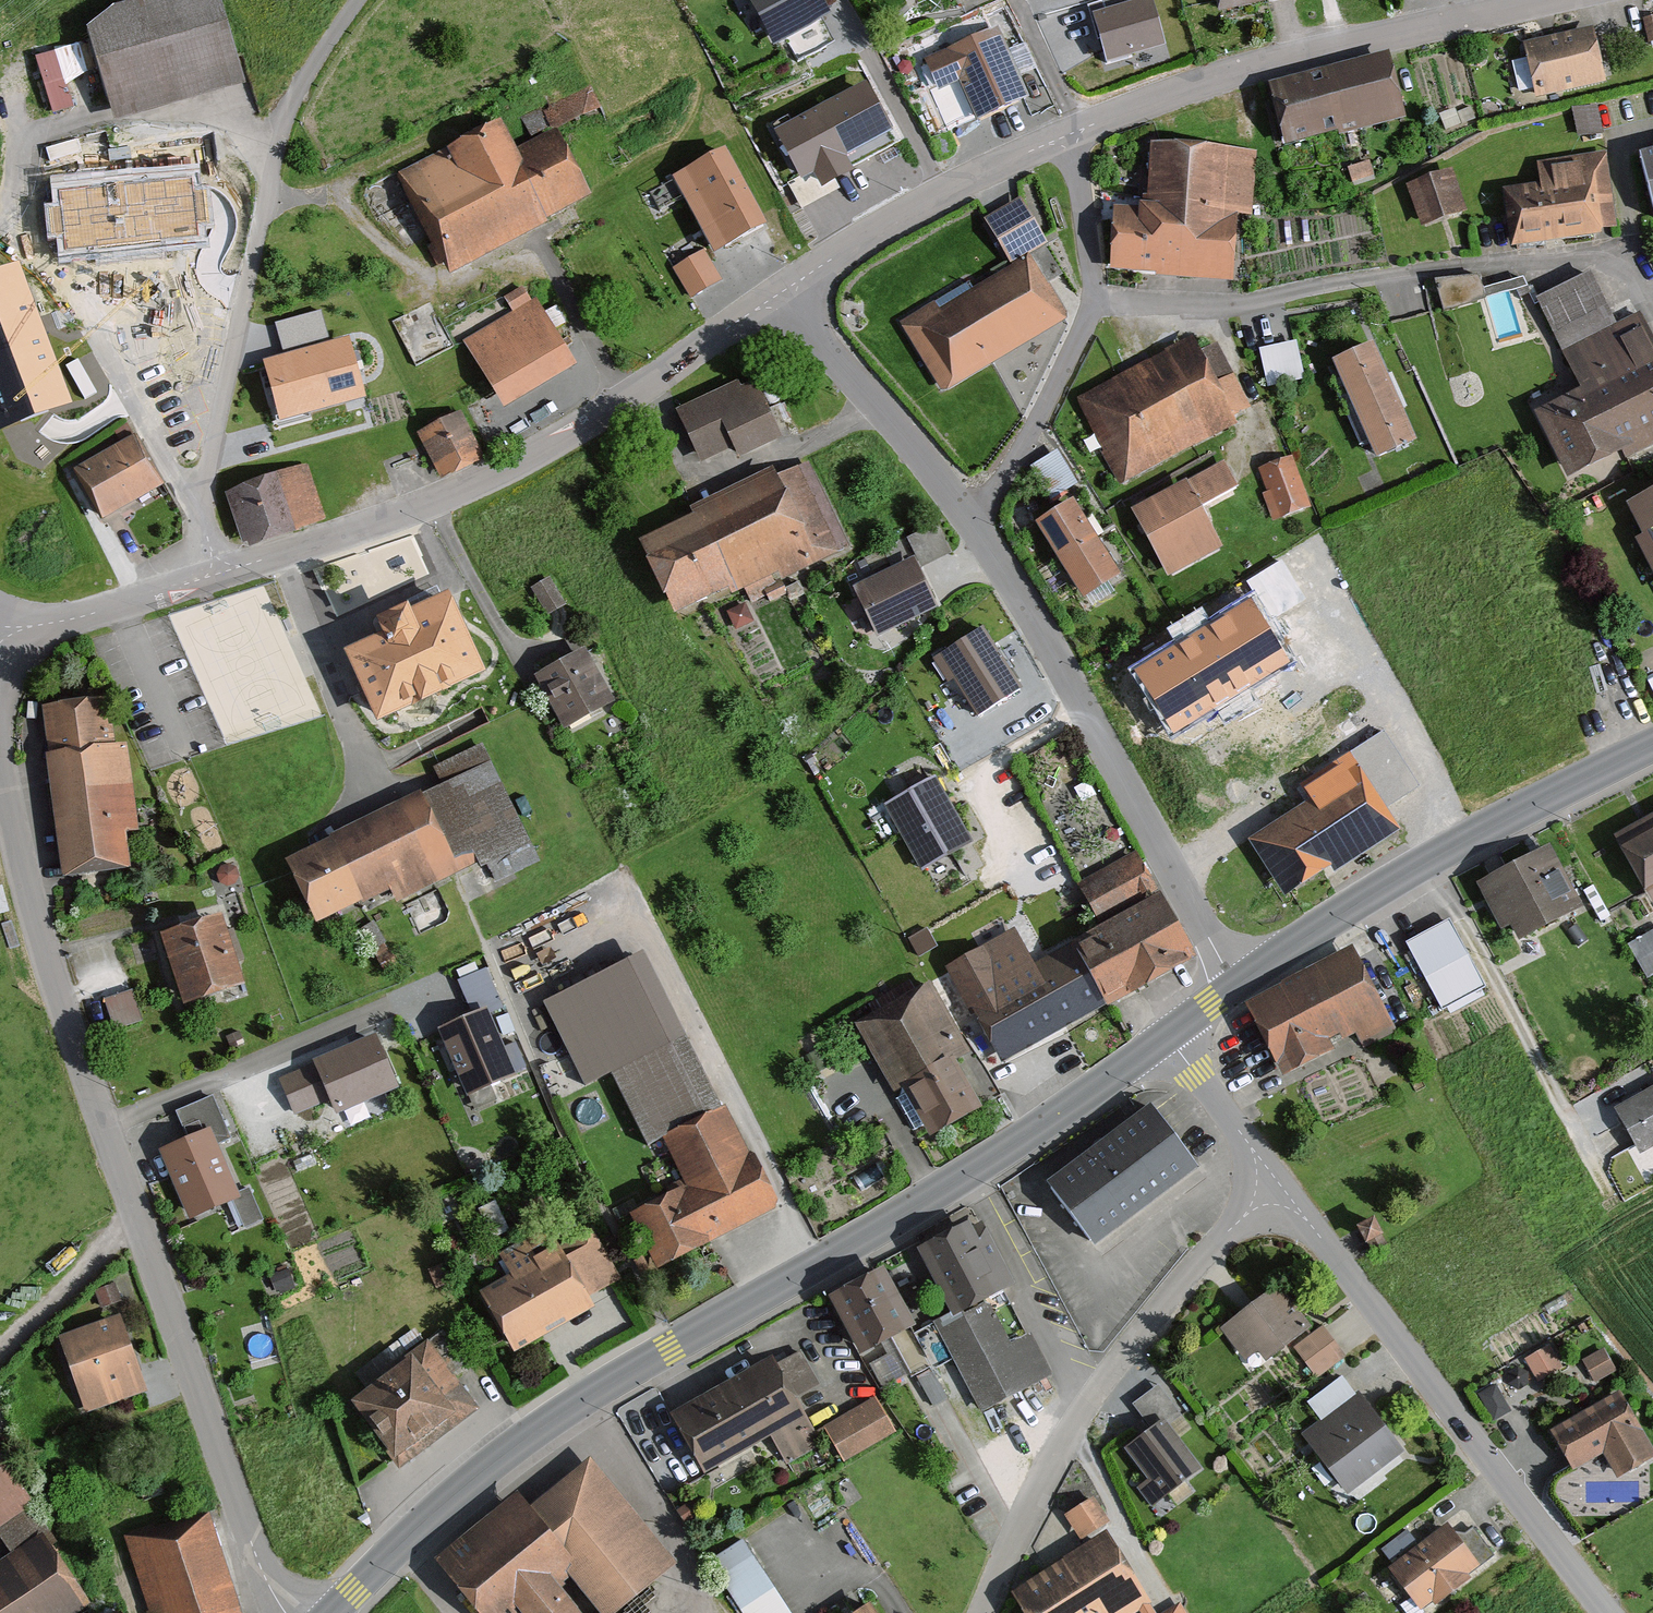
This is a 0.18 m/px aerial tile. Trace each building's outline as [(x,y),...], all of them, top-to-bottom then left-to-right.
[(121,120),(249,87),(226,0),(135,0),(113,7),(90,27),(121,120)] [(824,8),(820,0),(758,0),(778,35),(783,32),(798,59),(833,40),(817,12),(824,8)] [(1104,55),(1163,38),(1152,0),(1129,0),(1091,10),(1104,55)] [(1224,13),(1276,0),(1220,0),(1224,13)] [(1000,25),(927,59),(941,90),(963,79),(982,122),(1034,98),(1000,25)] [(1529,42),(1541,97),(1611,81),(1599,27),(1529,42)] [(35,58),(53,118),(76,111),(69,87),(91,81),(79,44),(35,58)] [(1292,146),(1409,116),(1393,54),(1276,84),(1292,146)] [(867,85),(779,131),(802,174),(789,180),(803,205),(838,187),(832,176),(850,167),(842,152),(889,127),(867,85)] [(573,119),(601,108),(594,88),(565,98),(573,119)] [(1605,136),(1599,104),(1575,109),(1580,140),(1605,136)] [(505,124),(404,174),(454,272),(603,198),(567,127),(518,151),(505,124)] [(1156,208),(1117,206),(1112,271),(1237,279),(1242,216),(1256,217),(1261,150),(1160,143),(1156,208)] [(1542,181),(1505,189),(1516,247),(1621,230),(1607,151),(1539,163),(1542,181)] [(1640,154),(1652,201),(1652,151),(1640,154)] [(762,223),(723,152),(681,175),(720,246),(762,223)] [(192,163),(52,177),(59,250),(199,236),(192,163)] [(1454,169),(1408,184),(1424,230),(1469,215),(1454,169)] [(937,299),(901,320),(944,394),(1073,319),(1037,256),(1055,246),(1026,197),(989,218),(1019,269),(944,312),(937,299)] [(719,277),(704,252),(677,268),(692,294),(719,277)] [(68,399),(21,268),(0,275),(0,424),(68,399)] [(1443,309),(1487,298),(1480,269),(1436,280),(1443,309)] [(1573,482),(1652,443),(1652,332),(1644,313),(1621,324),(1595,270),(1540,297),(1585,387),(1537,411),(1573,482)] [(467,339),(511,411),(586,367),(541,292),(530,298),(523,286),(509,295),(518,309),(467,339)] [(321,308),(276,320),(283,348),(329,335),(321,308)] [(1193,336),(1080,398),(1128,486),(1240,424),(1251,405),(1218,346),(1203,355),(1193,336)] [(348,338),(265,361),(281,417),(364,394),(348,338)] [(1299,339),(1260,347),(1269,387),(1308,379),(1299,339)] [(1338,361),(1383,460),(1425,442),(1380,342),(1338,361)] [(682,405),(707,461),(735,449),(739,457),(785,437),(757,373),(682,405)] [(421,433),(442,475),(480,457),(460,414),(421,433)] [(80,469),(105,512),(159,481),(134,438),(80,469)] [(1058,450),(1035,465),(1055,497),(1078,482),(1058,450)] [(1295,457),(1262,470),(1269,487),(1259,492),(1272,525),(1315,508),(1295,457)] [(1227,459),(1137,508),(1173,575),(1228,545),(1207,506),(1242,487),(1227,459)] [(309,463),(225,492),(245,550),(330,521),(309,463)] [(650,542),(683,609),(737,583),(743,594),(752,590),(756,599),(852,551),(808,463),(650,542)] [(1632,502),(1650,535),(1639,541),(1652,566),(1652,491),(1632,502)] [(1081,498),(1038,523),(1084,600),(1127,574),(1081,498)] [(862,587),(884,635),(940,609),(921,568),(955,552),(939,518),(905,534),(917,561),(862,587)] [(563,603),(549,579),(534,588),(548,612),(563,603)] [(392,636),(351,654),(382,726),(497,675),(459,589),(385,621),(392,636)] [(1250,597),(1133,668),(1172,733),(1290,662),(1250,597)] [(939,659),(981,719),(1029,686),(987,626),(939,659)] [(593,646),(538,674),(569,733),(624,705),(593,646)] [(101,699),(47,704),(67,875),(138,867),(129,830),(142,828),(121,740),(101,699)] [(443,785),(291,858),(323,925),(394,891),(402,900),(484,861),(495,883),(540,862),(482,744),(434,767),(443,785)] [(1308,806),(1253,840),(1282,885),(1293,892),(1399,826),(1350,750),(1294,785),(1308,806)] [(885,804),(921,871),(977,841),(941,775),(885,804)] [(1621,835),(1652,892),(1652,817),(1621,835)] [(1555,842),(1482,879),(1496,912),(1525,939),(1589,906),(1555,842)] [(1137,856),(1080,884),(1100,922),(1156,894),(1137,856)] [(1167,898),(1079,941),(1111,1006),(1199,963),(1167,898)] [(229,915),(165,936),(188,1006),(252,985),(229,915)] [(1452,915),(1406,939),(1443,1008),(1488,984),(1452,915)] [(1070,945),(1036,964),(1019,934),(954,970),(1007,1064),(1106,1010),(1070,945)] [(606,1075),(688,1036),(644,949),(541,1000),(585,1087),(606,1075)] [(1352,949),(1245,1004),(1282,1077),(1337,1049),(1331,1038),(1355,1026),(1364,1044),(1394,1029),(1352,949)] [(488,967),(460,978),(475,1015),(503,1005),(488,967)] [(136,992),(96,1000),(102,1029),(142,1021),(136,992)] [(926,994),(861,1026),(894,1092),(905,1086),(934,1143),(987,1117),(926,994)] [(488,1014),(443,1033),(471,1098),(516,1079),(488,1014)] [(308,1066),(280,1078),(294,1114),(330,1100),(338,1110),(398,1086),(376,1030),(305,1058),(308,1066)] [(661,1138),(723,1108),(688,1036),(606,1075),(641,1148),(661,1138)] [(1614,1105),(1639,1151),(1652,1143),(1652,1084),(1614,1105)] [(193,1141),(164,1153),(193,1227),(234,1211),(243,1236),(265,1227),(250,1188),(239,1192),(220,1143),(230,1138),(216,1102),(182,1115),(193,1141)] [(723,1108),(661,1138),(686,1190),(632,1216),(656,1265),(772,1209),(723,1108)] [(1156,1110),(1050,1183),(1094,1248),(1201,1175),(1156,1110)] [(979,1221),(922,1251),(956,1315),(960,1322),(1007,1297),(1016,1292),(979,1221)] [(510,1278),(484,1292),(517,1352),(597,1309),(591,1298),(622,1281),(594,1230),(564,1246),(553,1225),(497,1255),(510,1278)] [(883,1269),(834,1295),(862,1347),(911,1321),(883,1269)] [(1295,1350),(1317,1334),(1286,1290),(1225,1332),(1246,1362),(1261,1352),(1271,1366),(1295,1350)] [(1007,1297),(960,1322),(956,1315),(936,1326),(983,1416),(1050,1381),(1007,1297)] [(123,1318),(60,1338),(84,1415),(147,1396),(123,1318)] [(1317,1334),(1295,1350),(1316,1381),(1344,1362),(1322,1331),(1317,1334)] [(479,1412),(430,1343),(354,1396),(403,1466),(479,1412)] [(1584,1357),(1598,1383),(1623,1369),(1609,1343),(1584,1357)] [(1535,1383),(1566,1373),(1557,1346),(1526,1356),(1535,1383)] [(776,1357),(676,1413),(706,1467),(770,1431),(787,1461),(820,1443),(794,1395),(817,1382),(800,1353),(780,1365),(776,1357)] [(1351,1500),(1409,1456),(1348,1376),(1307,1407),(1320,1424),(1303,1437),(1351,1500)] [(820,1387),(800,1401),(812,1418),(832,1403),(820,1387)] [(1575,1464),(1605,1447),(1620,1472),(1652,1454),(1652,1452),(1619,1394),(1556,1431),(1575,1464)] [(891,1431),(872,1400),(827,1427),(846,1458),(891,1431)] [(1199,1467),(1164,1423),(1129,1450),(1152,1480),(1141,1488),(1153,1503),(1199,1467)] [(38,1512),(0,1453),(0,1536),(38,1512)] [(442,1560),(485,1612),(586,1612),(564,1586),(572,1579),(600,1612),(622,1612),(680,1566),(593,1459),(532,1508),(522,1496),(442,1560)] [(1068,1516),(1082,1543),(1111,1527),(1097,1501),(1068,1516)] [(127,1535),(150,1612),(242,1612),(210,1510),(127,1535)] [(1391,1569),(1425,1612),(1428,1612),(1483,1572),(1448,1526),(1391,1569)] [(47,1529),(0,1558),(0,1612),(95,1612),(98,1611),(47,1529)] [(1013,1593),(1025,1612),(1145,1612),(1154,1608),(1110,1534),(1013,1593)] [(720,1576),(743,1612),(793,1612),(757,1554),(720,1576)] [(1182,1604),(1166,1612),(1187,1612),(1182,1604)]
